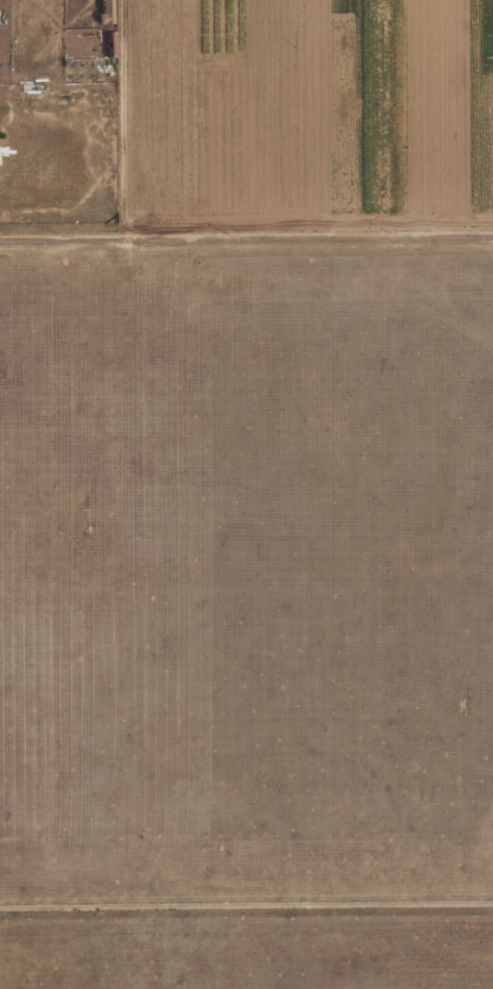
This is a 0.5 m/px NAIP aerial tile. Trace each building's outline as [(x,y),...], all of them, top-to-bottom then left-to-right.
[(105,64),(114,64),(114,77),(105,77),(105,64)]
